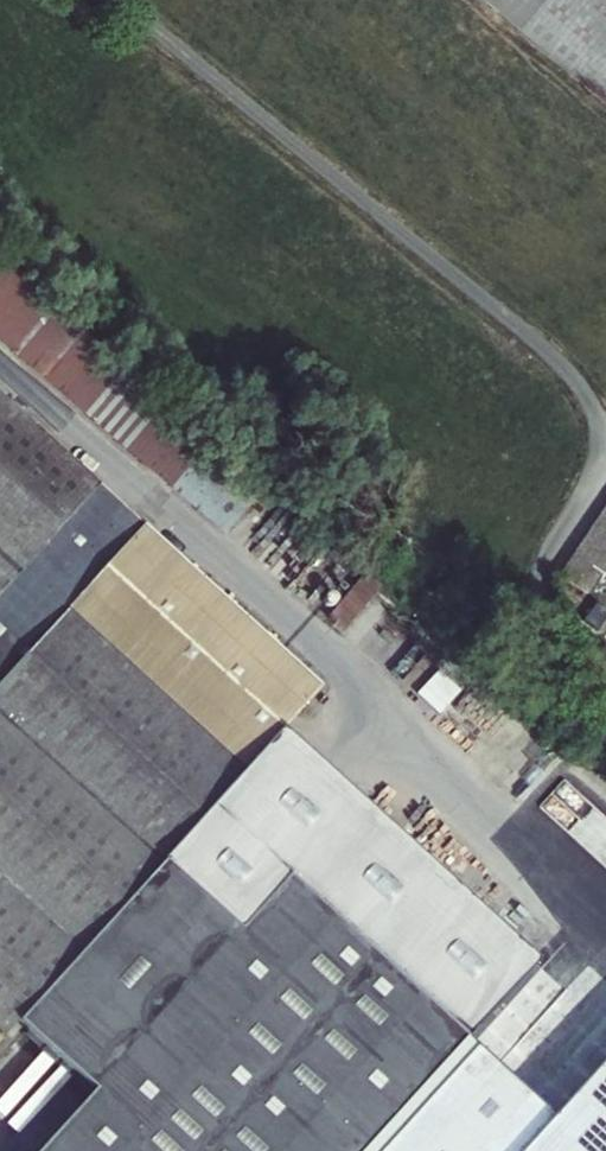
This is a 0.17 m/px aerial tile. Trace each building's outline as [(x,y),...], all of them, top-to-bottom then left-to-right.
[(517,33),(605,106),(605,0),(544,0),(517,33)] [(187,475),(214,444),(0,259),(0,315),(187,475)] [(0,315),(0,344),(172,492),(187,475),(0,315)] [(320,690),(0,399),(0,1043),(15,1026),(280,733),(320,690)] [(601,512),(593,525),(605,534),(605,515),(601,512)] [(593,525),(584,537),(605,553),(605,534),(593,525)] [(584,537),(576,551),(602,569),(605,564),(605,553),(584,537)] [(602,569),(576,551),(567,563),(594,582),(602,569)] [(594,582),(567,563),(558,576),(585,595),(594,582)] [(591,598),(604,607),(605,604),(605,575),(591,598)] [(280,733),(15,1026),(92,1095),(286,881),(297,892),(466,1043),(537,965),(280,733)] [(297,892),(286,881),(92,1095),(41,1150),(62,1150),(297,892)] [(62,1150),(368,1150),(466,1043),(297,892),(62,1150)] [(552,1121),(466,1043),(368,1150),(605,1150),(605,1062),(552,1121)]
